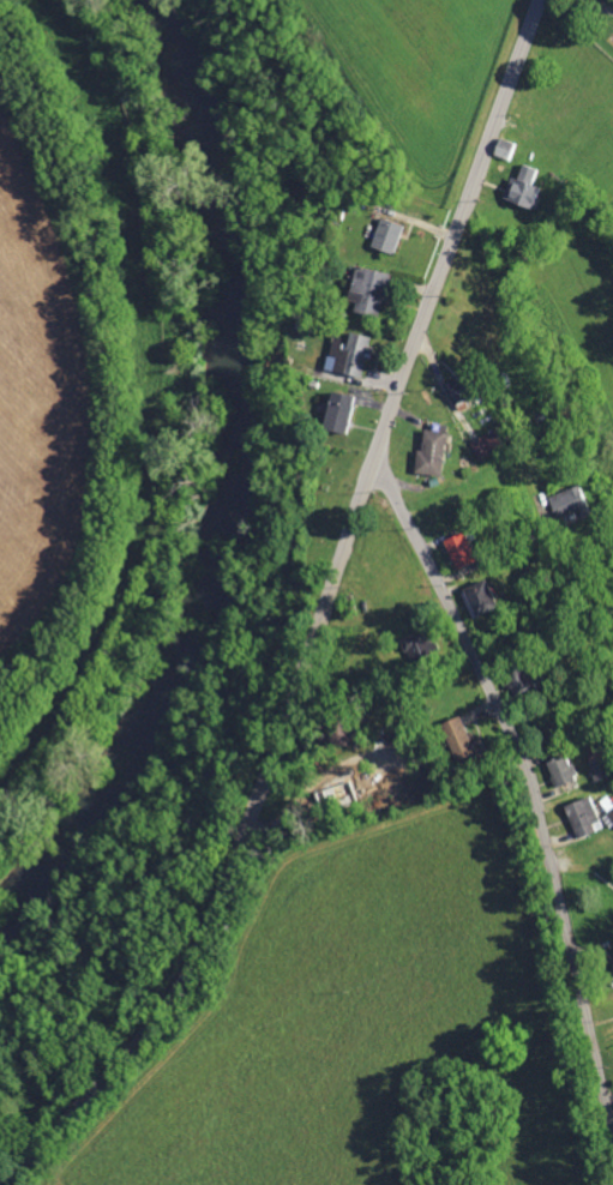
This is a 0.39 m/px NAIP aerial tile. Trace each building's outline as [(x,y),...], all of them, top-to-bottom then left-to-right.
[(503,201),(534,209),(540,187),(531,185),(535,168),(521,165),(518,179),(509,177),(503,201)] [(393,255),(404,226),(381,218),(371,247),(393,255)] [(378,318),(389,274),(358,266),(347,310),(378,318)] [(370,337),(349,333),(345,355),(328,352),(325,370),(363,378),(369,347),(368,347),(370,337)] [(472,398),(462,376),(444,384),(455,406),(472,398)] [(347,433),(352,395),(329,392),(324,430),(347,433)] [(446,432),(424,430),(422,451),(417,451),(415,474),(441,476),(446,432)] [(557,517),(580,509),(583,518),(592,515),(581,485),(550,496),(557,517)] [(456,570),(478,561),(465,532),(444,541),(456,570)] [(463,590),(477,619),(500,608),(487,579),(463,590)] [(431,652),(425,631),(402,638),(408,659),(431,652)] [(481,739),(472,743),(460,716),(440,724),(458,766),(487,754),(481,739)] [(557,787),(577,779),(568,755),(548,764),(557,787)] [(598,782),(612,777),(612,773),(608,759),(591,765),(598,782)] [(332,782),(338,800),(368,791),(362,773),(332,782)] [(611,795),(603,801),(612,816),(612,797),(611,795)] [(600,822),(594,798),(568,804),(576,838),(597,833),(594,823),(600,822)]
